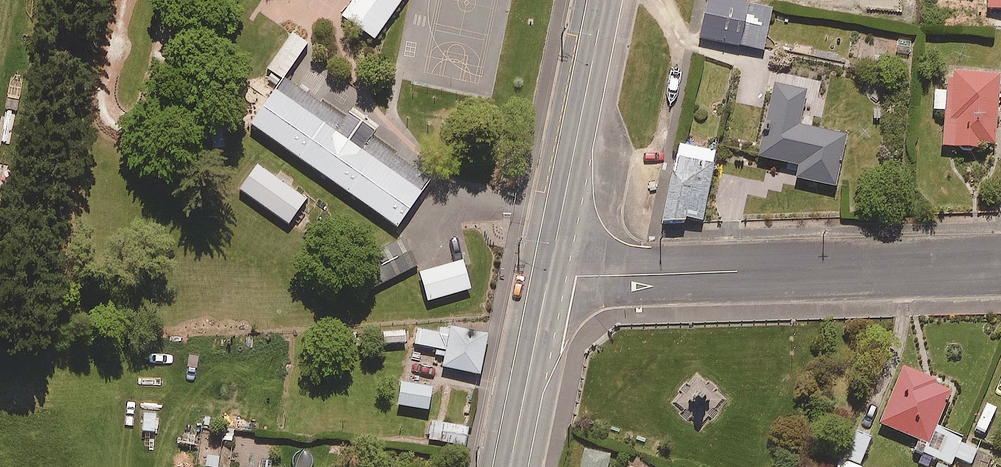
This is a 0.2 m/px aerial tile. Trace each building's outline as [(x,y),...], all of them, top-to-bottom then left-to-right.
[(341,20),(374,43),(405,0),(355,0),(341,20)] [(731,0),(709,0),(701,38),(764,50),(772,8),(731,0)] [(988,7),(1000,8),(1000,0),(989,0),(988,7)] [(307,44),(292,33),(268,68),(283,78),(307,44)] [(1000,73),(949,70),(948,90),(936,89),(934,109),(947,110),(944,144),(995,147),(1000,73)] [(343,124),(283,82),(250,129),(396,232),(430,184),(370,142),(374,136),(347,117),(343,124)] [(806,91),(774,84),(759,156),(800,165),(797,178),(836,186),(847,135),(799,125),(806,91)] [(717,152),(680,144),(664,218),(684,223),(685,216),(702,220),(717,152)] [(305,205),(253,166),(237,188),(289,227),(305,205)] [(404,242),(366,259),(379,286),(416,269),(404,242)] [(463,264),(419,276),(427,305),(471,292),(463,264)] [(418,329),(415,344),(437,349),(436,355),(445,357),(443,366),(480,374),(488,334),(441,324),(439,333),(418,329)] [(405,343),(405,331),(383,331),(383,343),(405,343)] [(956,459),(976,466),(988,466),(992,456),(978,450),(979,448),(959,440),(962,434),(937,424),(952,388),(935,381),(936,377),(902,363),(878,424),(919,441),(916,449),(954,464),(956,459)] [(432,388),(402,382),(398,404),(428,409),(432,388)] [(468,428),(434,421),(430,439),(465,446),(468,428)] [(871,436),(852,429),(842,457),(861,464),(871,436)] [(585,448),(582,466),(608,466),(611,453),(585,448)] [(206,454),(207,466),(221,466),(220,453),(206,454)]
